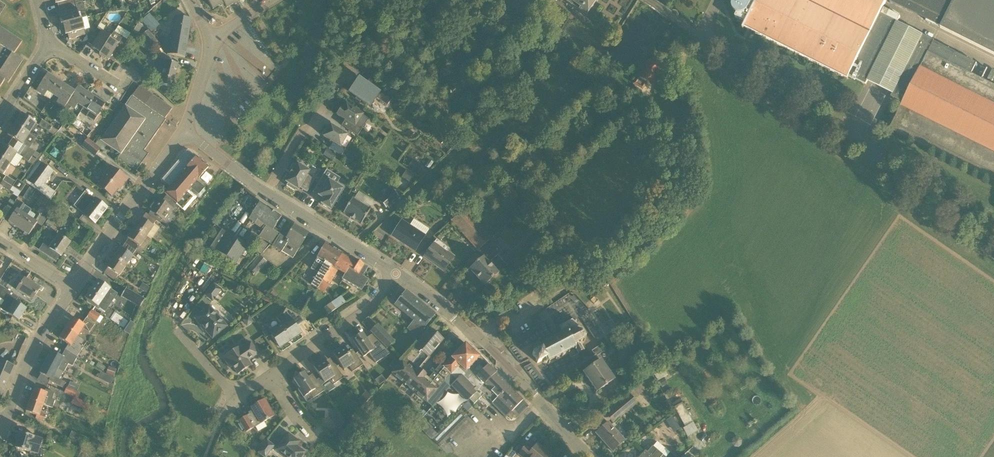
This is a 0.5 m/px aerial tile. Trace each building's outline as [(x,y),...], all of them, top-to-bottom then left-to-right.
[(74,0),(55,0),(55,3),(57,3),(59,8),(75,4),(74,0)] [(222,0),(208,0),(213,9),(220,4),(221,5),(224,3),(222,0)] [(568,2),(586,15),(596,0),(564,0),(568,2)] [(746,22),(757,0),(733,0),(734,0),(733,3),(732,6),(733,9),(734,12),(737,14),(735,17),(746,22)] [(886,1),(887,0),(757,0),(746,22),(743,28),(743,29),(744,27),(847,79),(880,13),(886,1)] [(940,28),(993,55),(993,0),(913,0),(930,8),(924,20),(940,28)] [(61,25),(63,24),(87,17),(83,2),(75,4),(59,8),(60,14),(58,14),(61,25)] [(130,4),(123,6),(124,12),(131,10),(130,4)] [(149,14),(141,21),(148,28),(156,21),(149,14)] [(185,58),(191,19),(175,16),(171,41),(165,40),(164,48),(169,55),(185,58)] [(85,35),(84,30),(90,28),(87,17),(63,24),(65,34),(67,34),(69,39),(85,35)] [(117,26),(114,31),(126,37),(129,32),(117,26)] [(23,60),(14,54),(22,41),(0,27),(0,87),(4,80),(8,83),(23,60)] [(102,32),(97,29),(88,43),(92,46),(91,47),(100,53),(99,55),(111,36),(102,31),(102,32)] [(151,48),(158,42),(157,40),(150,32),(149,30),(141,37),(151,48)] [(114,62),(128,40),(114,32),(111,37),(111,36),(99,55),(108,60),(109,59),(114,62)] [(933,41),(931,40),(932,39),(922,34),(906,66),(918,72),(889,129),(993,181),(993,85),(971,73),(977,63),(955,53),(956,52),(933,41)] [(172,87),(174,80),(178,64),(158,59),(154,75),(158,76),(157,82),(158,84),(172,87)] [(651,85),(661,70),(647,62),(634,83),(642,88),(646,82),(651,85)] [(50,99),(53,94),(61,82),(47,73),(36,91),(44,96),(50,99)] [(357,82),(349,93),(356,98),(354,101),(359,104),(361,102),(369,108),(375,99),(386,107),(393,99),(369,80),(365,87),(357,82)] [(64,108),(74,91),(61,82),(53,94),(59,98),(56,103),(64,108)] [(172,109),(163,102),(149,92),(139,85),(132,95),(125,105),(119,101),(99,130),(105,134),(100,141),(120,154),(117,158),(136,171),(142,162),(138,159),(166,119),(165,118),(172,109)] [(84,107),(91,95),(78,86),(74,91),(64,108),(67,103),(74,108),(78,103),(84,107)] [(105,104),(91,95),(84,107),(81,111),(87,114),(86,116),(94,121),(105,104)] [(362,115),(346,104),(343,109),(341,108),(337,115),(350,123),(346,129),(357,136),(364,126),(358,122),(362,115)] [(21,113),(15,124),(36,138),(42,128),(55,136),(58,131),(41,120),(38,125),(36,124),(36,123),(21,113)] [(7,135),(22,145),(25,147),(22,151),(32,157),(35,151),(30,148),(36,138),(15,124),(7,135)] [(341,156),(345,149),(341,146),(347,135),(330,125),(324,136),(333,142),(329,148),(341,156)] [(661,133),(667,139),(674,131),(668,126),(661,133)] [(94,156),(100,148),(87,138),(81,146),(94,156)] [(17,153),(2,143),(0,146),(0,157),(10,164),(17,153)] [(327,149),(323,155),(331,160),(335,153),(327,149)] [(22,151),(19,156),(23,158),(28,162),(32,157),(22,151)] [(35,151),(32,157),(35,159),(36,160),(40,154),(35,151)] [(188,190),(208,167),(196,156),(180,175),(178,173),(177,174),(174,177),(174,178),(176,180),(165,193),(172,200),(177,204),(175,205),(178,207),(182,210),(187,204),(189,206),(197,197),(188,190)] [(10,164),(0,157),(0,173),(3,175),(10,164)] [(413,160),(408,168),(417,174),(422,166),(413,160)] [(44,184),(54,172),(41,162),(27,181),(26,183),(50,200),(56,193),(44,184)] [(308,168),(300,163),(299,165),(297,164),(293,170),(292,170),(289,175),(290,175),(286,182),(288,183),(286,186),(294,191),(296,189),(298,190),(299,187),(307,192),(314,180),(307,175),(309,171),(307,170),(308,168)] [(123,185),(127,179),(110,166),(101,175),(103,177),(96,184),(111,196),(121,184),(123,185)] [(408,172),(404,178),(410,182),(414,175),(408,172)] [(6,176),(3,181),(13,187),(12,187),(21,192),(25,185),(17,180),(16,182),(6,176)] [(328,180),(322,177),(313,192),(318,196),(324,199),(321,204),(330,210),(336,202),(338,203),(341,197),(339,196),(343,189),(328,180)] [(13,187),(3,181),(0,185),(3,187),(2,188),(9,192),(12,187),(13,187)] [(26,202),(32,192),(25,187),(18,197),(26,202)] [(392,190),(379,202),(385,208),(398,197),(392,190)] [(95,199),(94,199),(84,191),(74,205),(84,212),(83,214),(95,224),(107,208),(95,199)] [(354,220),(361,224),(370,209),(366,207),(369,201),(356,193),(343,213),(350,217),(350,218),(354,220)] [(41,196),(38,201),(45,205),(44,206),(47,208),(47,207),(52,210),(55,205),(41,196)] [(175,205),(164,197),(161,202),(156,198),(148,209),(165,222),(173,210),(175,211),(178,207),(175,205)] [(529,206),(522,197),(518,200),(525,209),(529,206)] [(273,229),(281,217),(259,202),(249,218),(256,222),(257,219),(267,225),(260,236),(275,244),(282,234),(273,229)] [(8,222),(19,229),(27,216),(31,209),(25,205),(21,203),(8,222)] [(8,205),(6,207),(5,206),(0,214),(0,216),(4,219),(11,208),(8,205)] [(451,221),(478,250),(490,240),(492,238),(465,208),(451,221)] [(37,214),(33,220),(27,216),(19,229),(29,235),(36,224),(41,216),(37,214)] [(156,221),(148,215),(145,214),(142,218),(135,228),(146,237),(153,227),(153,226),(156,221)] [(41,216),(36,224),(41,227),(46,220),(41,216)] [(425,235),(410,225),(408,228),(399,223),(392,235),(415,250),(423,238),(425,235)] [(293,258),(308,233),(294,224),(287,237),(282,234),(275,244),(274,245),(293,258)] [(151,240),(146,237),(135,228),(128,238),(128,239),(125,243),(135,251),(136,250),(142,254),(151,240)] [(235,263),(247,245),(222,229),(211,247),(235,263)] [(56,262),(60,256),(61,256),(70,243),(59,235),(54,242),(49,249),(43,244),(39,251),(56,262)] [(261,254),(268,244),(259,239),(253,249),(261,254)] [(443,271),(453,258),(446,254),(449,249),(436,240),(424,257),(443,271)] [(501,252),(490,240),(478,250),(483,256),(469,268),(485,285),(492,279),(499,273),(490,262),(497,255),(501,252)] [(135,251),(125,243),(122,248),(121,248),(114,258),(126,266),(133,256),(132,256),(135,251)] [(313,285),(317,288),(331,266),(334,268),(343,254),(325,243),(317,257),(324,262),(314,279),(311,284),(313,285)] [(501,252),(497,255),(506,266),(510,262),(501,252)] [(343,275),(353,260),(343,254),(334,268),(331,266),(317,288),(323,291),(337,271),(343,275)] [(256,275),(267,262),(260,255),(248,268),(256,275)] [(119,276),(126,266),(114,258),(107,268),(108,268),(104,273),(115,280),(118,276),(119,276)] [(367,267),(354,259),(353,260),(343,275),(341,278),(361,290),(367,280),(362,276),(367,267)] [(32,300),(39,289),(24,279),(17,290),(32,300)] [(98,281),(85,299),(87,301),(87,302),(95,308),(96,306),(105,312),(111,303),(117,294),(98,281)] [(212,301),(221,290),(214,284),(205,295),(212,301)] [(26,309),(15,302),(18,297),(0,285),(0,298),(4,301),(0,307),(0,308),(18,321),(26,309)] [(144,285),(141,291),(146,294),(149,288),(144,285)] [(128,290),(123,298),(142,309),(147,301),(128,290)] [(274,290),(269,295),(273,299),(278,294),(274,290)] [(424,328),(435,314),(406,291),(395,304),(424,328)] [(331,303),(336,309),(346,302),(342,296),(331,303)] [(212,338),(226,326),(209,306),(195,318),(212,338)] [(286,319),(269,331),(279,347),(288,342),(287,341),(291,338),(292,339),(300,333),(296,327),(305,320),(286,309),(283,315),(286,319)] [(99,323),(103,318),(91,310),(88,316),(99,323)] [(248,315),(241,319),(245,326),(252,321),(248,315)] [(5,316),(1,321),(7,325),(10,319),(5,316)] [(82,324),(73,318),(66,328),(78,335),(82,329),(89,333),(95,325),(86,319),(82,324)] [(581,330),(578,329),(578,327),(573,319),(560,326),(563,333),(560,335),(559,333),(558,333),(559,335),(554,338),(553,336),(552,337),(553,338),(547,341),(546,340),(545,340),(546,342),(540,345),(539,344),(539,345),(537,344),(537,343),(536,343),(537,344),(535,345),(534,344),(534,345),(534,346),(534,347),(533,347),(533,348),(534,348),(536,352),(532,354),(534,358),(537,363),(542,360),(544,362),(546,363),(548,362),(549,363),(550,363),(549,361),(555,358),(556,360),(557,359),(556,358),(561,355),(562,356),(563,356),(568,353),(569,353),(571,357),(578,353),(584,350),(584,349),(584,350),(580,342),(582,340),(584,341),(585,340),(583,339),(584,335),(586,335),(586,334),(584,334),(582,331),(584,329),(583,329),(581,330)] [(130,321),(123,331),(130,335),(135,324),(130,321)] [(388,336),(377,324),(371,331),(382,342),(388,336)] [(77,357),(87,341),(78,335),(66,328),(59,338),(68,344),(65,350),(77,357)] [(426,360),(443,339),(430,328),(412,349),(426,360)] [(366,338),(362,333),(360,335),(359,333),(353,337),(354,339),(352,340),(363,357),(369,353),(376,363),(390,353),(372,334),(366,338)] [(258,354),(251,343),(240,350),(238,347),(223,357),(230,368),(233,366),(238,374),(251,365),(247,360),(258,354)] [(446,369),(468,346),(465,343),(443,366),(441,364),(429,377),(426,374),(419,369),(426,360),(412,349),(392,373),(427,402),(452,374),(446,369)] [(615,343),(609,347),(614,353),(619,349),(615,343)] [(603,350),(600,345),(592,350),(596,355),(603,350)] [(350,357),(343,346),(341,348),(340,346),(334,350),(335,352),(333,353),(344,370),(349,366),(352,372),(363,365),(355,354),(350,357)] [(454,388),(481,360),(479,358),(479,357),(468,346),(446,369),(452,374),(427,402),(433,406),(451,385),(454,388)] [(61,357),(51,351),(46,362),(63,372),(70,359),(63,354),(61,357)] [(583,364),(584,364),(588,370),(583,373),(596,392),(613,380),(596,355),(583,364)] [(331,370),(323,359),(321,361),(320,359),(315,363),(315,365),(313,366),(324,383),(329,380),(333,385),(343,378),(336,367),(331,370)] [(14,366),(0,360),(0,400),(5,387),(6,386),(14,366)] [(487,366),(481,360),(454,388),(468,402),(470,399),(475,404),(484,394),(492,402),(508,385),(496,373),(488,365),(487,366)] [(63,388),(65,383),(60,380),(64,372),(63,372),(46,362),(40,373),(50,378),(49,380),(63,388)] [(108,366),(106,374),(113,377),(116,369),(112,368),(108,366)] [(113,377),(100,371),(97,377),(109,384),(113,377)] [(311,383),(304,373),(302,374),(301,373),(295,376),(296,378),(294,379),(300,389),(298,390),(303,397),(310,393),(313,398),(324,391),(316,380),(311,383)] [(382,374),(375,379),(379,384),(386,380),(382,374)] [(664,377),(658,380),(661,387),(668,384),(664,377)] [(517,417),(528,406),(508,385),(492,402),(507,417),(509,415),(513,419),(516,416),(517,417)] [(75,397),(78,391),(67,386),(64,393),(74,397),(75,397)] [(45,392),(34,388),(30,400),(43,405),(46,397),(51,399),(54,393),(45,390),(45,392)] [(637,404),(634,399),(630,394),(617,404),(612,398),(601,408),(613,423),(622,416),(637,404)] [(82,408),(85,402),(75,397),(74,397),(72,403),(82,408)] [(274,415),(265,399),(251,407),(254,413),(250,415),(250,414),(239,420),(246,432),(274,415)] [(676,410),(679,415),(685,426),(693,422),(680,399),(672,403),(676,410)] [(44,421),(46,415),(40,413),(43,405),(30,400),(26,412),(36,415),(35,418),(44,421)] [(346,409),(341,413),(346,419),(351,416),(353,414),(348,408),(346,409)] [(436,434),(431,439),(439,446),(467,420),(459,412),(436,434)] [(335,426),(342,422),(338,413),(330,416),(335,426)] [(672,416),(665,421),(670,428),(677,423),(672,416)] [(612,451),(620,444),(624,440),(608,422),(596,433),(612,451)] [(68,440),(95,451),(98,446),(99,443),(72,432),(68,440)] [(38,454),(42,440),(19,433),(15,447),(38,454)] [(305,452),(292,442),(295,438),(288,433),(275,450),(285,456),(301,456),(305,452)] [(274,446),(267,441),(258,453),(263,456),(266,456),(274,446)] [(527,443),(518,454),(522,456),(551,456),(552,456),(536,443),(533,448),(527,443)] [(661,445),(658,450),(653,446),(647,453),(645,451),(640,456),(676,456),(661,445)]
